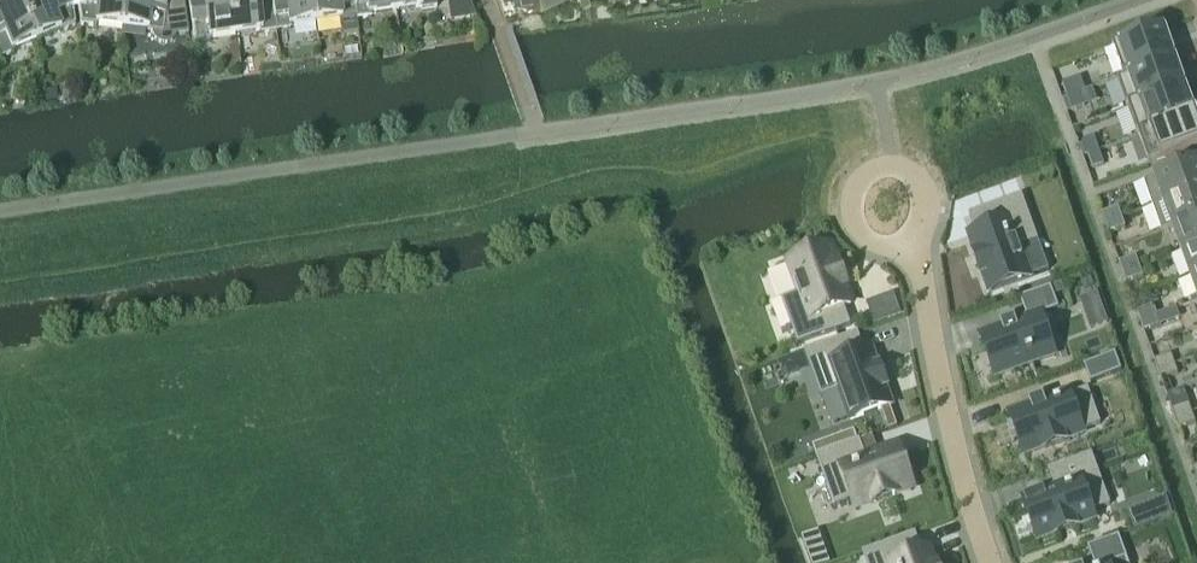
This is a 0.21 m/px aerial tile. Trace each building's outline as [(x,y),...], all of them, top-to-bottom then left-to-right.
[(18,0),(0,0),(1,2),(0,2),(0,58),(13,52),(12,49),(35,39),(18,0)] [(73,0),(18,0),(35,39),(58,29),(60,32),(74,26),(72,9),(75,9),(73,0)] [(124,0),(73,0),(75,9),(78,8),(80,25),(96,27),(96,24),(121,27),(124,0)] [(121,27),(146,29),(146,32),(152,33),(152,36),(153,38),(155,40),(157,41),(159,43),(161,43),(164,44),(166,43),(169,43),(171,41),(173,40),(174,38),(175,35),(187,34),(183,0),(124,0),(121,27)] [(230,0),(187,0),(194,43),(210,41),(210,38),(235,34),(230,0)] [(270,0),(230,0),(235,34),(259,30),(260,33),(274,31),(270,0)] [(311,0),(270,0),(274,31),(290,29),(290,26),(315,22),(311,0)] [(352,0),(311,0),(315,22),(340,19),(340,21),(355,19),(352,0)] [(393,0),(352,0),(355,19),(370,17),(370,14),(395,10),(393,0)] [(435,0),(393,0),(395,10),(420,7),(420,10),(436,7),(435,0)] [(455,0),(440,0),(442,10),(456,8),(455,0)] [(1111,48),(1121,76),(1122,77),(1174,59),(1163,29),(1111,48)] [(1121,76),(1116,78),(1126,108),(1184,87),(1174,59),(1122,77),(1121,76)] [(1067,97),(1078,93),(1085,90),(1080,77),(1062,83),(1067,97)] [(1184,87),(1126,108),(1137,136),(1194,116),(1184,87)] [(1083,106),(1078,93),(1067,97),(1072,110),(1083,106)] [(1137,136),(1147,166),(1196,148),(1196,123),(1194,116),(1137,136)] [(1094,137),(1083,141),(1087,154),(1099,150),(1094,137)] [(1104,164),(1099,150),(1087,154),(1092,168),(1104,164)] [(1143,180),(1152,206),(1164,202),(1196,190),(1196,161),(1143,180)] [(1164,202),(1172,226),(1196,217),(1196,190),(1164,202)] [(1022,195),(969,214),(975,232),(969,235),(975,253),(974,254),(981,274),(983,274),(989,292),(1030,277),(1019,247),(1038,240),(1022,195)] [(1121,217),(1118,207),(1101,213),(1105,223),(1121,217)] [(1125,227),(1121,217),(1105,223),(1108,233),(1125,227)] [(1172,226),(1181,251),(1196,245),(1196,217),(1172,226)] [(1181,251),(1190,275),(1196,273),(1196,245),(1181,251)] [(800,292),(781,299),(798,344),(850,325),(844,307),(850,304),(844,286),(845,285),(838,265),(836,265),(830,247),(789,262),(800,292)] [(1139,266),(1136,256),(1119,262),(1122,272),(1139,266)] [(1143,276),(1139,266),(1122,272),(1126,282),(1143,276)] [(1061,283),(1050,287),(1054,296),(1064,292),(1061,283)] [(1027,319),(980,336),(994,376),(1055,354),(1041,315),(1059,309),(1054,296),(1050,287),(1019,298),(1027,319)] [(1157,315),(1153,305),(1136,311),(1140,321),(1157,315)] [(1160,324),(1157,315),(1140,321),(1144,331),(1160,324)] [(858,332),(805,351),(821,396),(840,390),(850,420),(891,405),(885,387),(886,387),(879,366),(877,367),(871,348),(864,350),(858,332)] [(1115,353),(1084,365),(1090,382),(1121,371),(1115,353)] [(1174,364),(1171,354),(1154,360),(1157,370),(1174,364)] [(1178,374),(1174,364),(1157,370),(1161,380),(1178,374)] [(1068,392),(1008,414),(1023,454),(1041,448),(1042,449),(1065,441),(1064,439),(1083,433),(1082,430),(1100,423),(1088,388),(1069,395),(1068,392)] [(1192,413),(1189,403),(1172,409),(1175,419),(1192,413)] [(1196,423),(1192,413),(1175,419),(1179,429),(1196,423)] [(854,430),(812,445),(816,455),(858,440),(854,430)] [(858,440),(816,455),(834,506),(852,500),(855,507),(873,501),(874,502),(895,495),(894,493),(913,487),(898,446),(866,458),(859,440),(858,440)] [(1054,487),(1023,498),(1037,539),(1055,533),(1056,534),(1076,527),(1076,525),(1094,518),(1092,511),(1110,504),(1092,453),(1048,469),(1054,487)] [(862,552),(866,562),(934,562),(928,549),(922,551),(915,533),(862,552)] [(1119,535),(1087,547),(1093,562),(1129,562),(1119,535)] [(806,554),(809,562),(829,562),(824,547),(806,554)]
